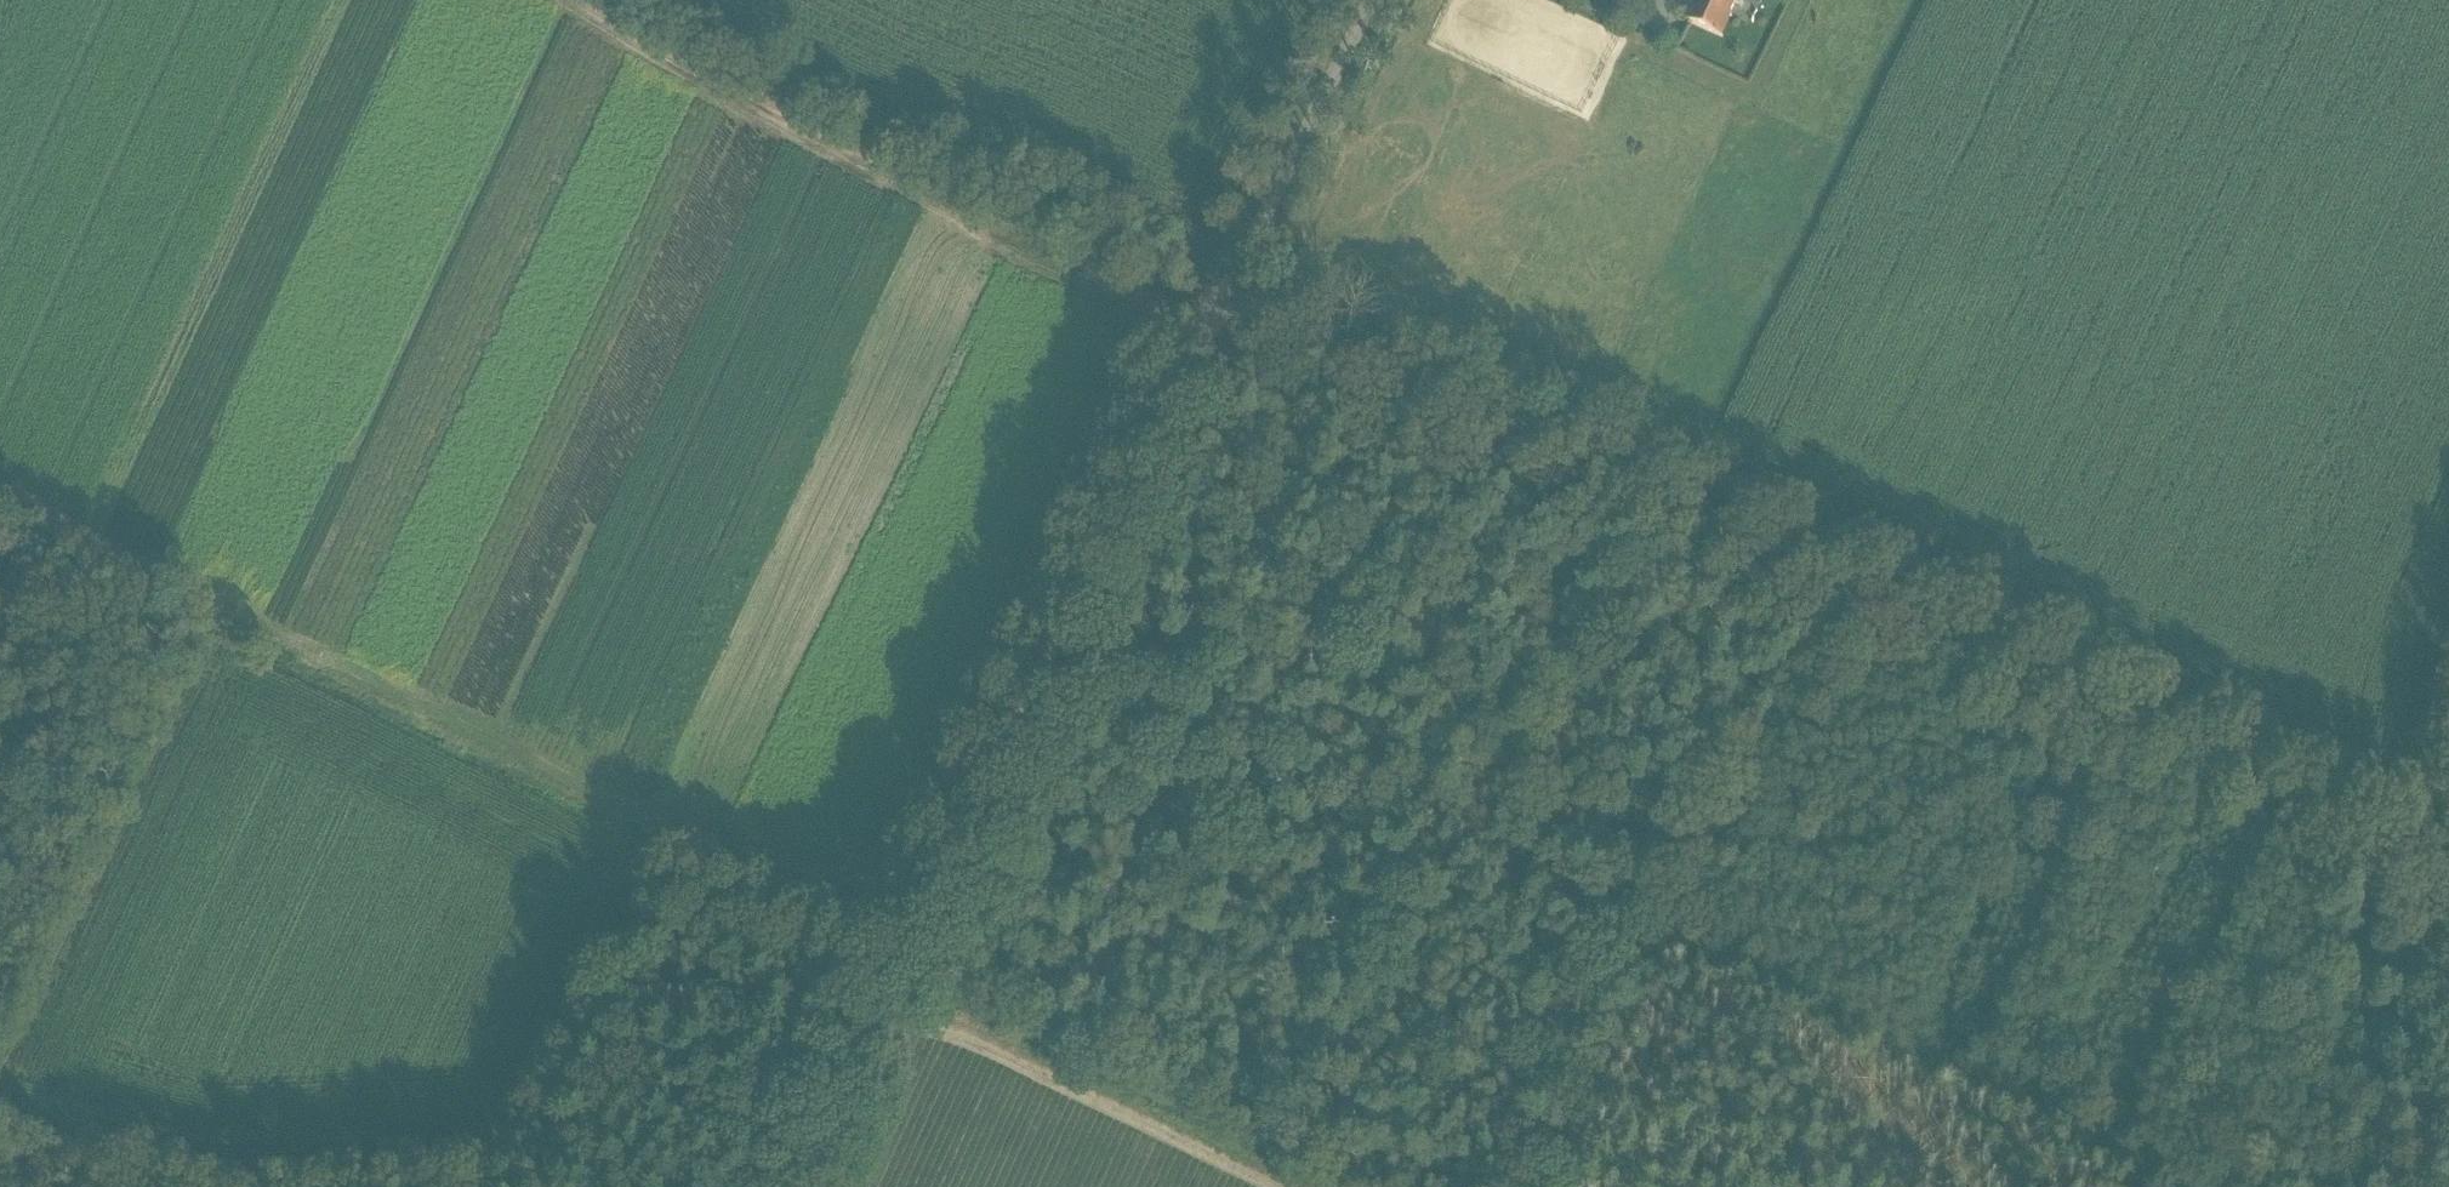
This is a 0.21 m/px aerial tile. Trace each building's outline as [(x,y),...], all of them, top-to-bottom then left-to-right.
[(1683,19),(1721,37),(1731,15),(1729,14),(1736,0),(1692,0),(1683,19)]
